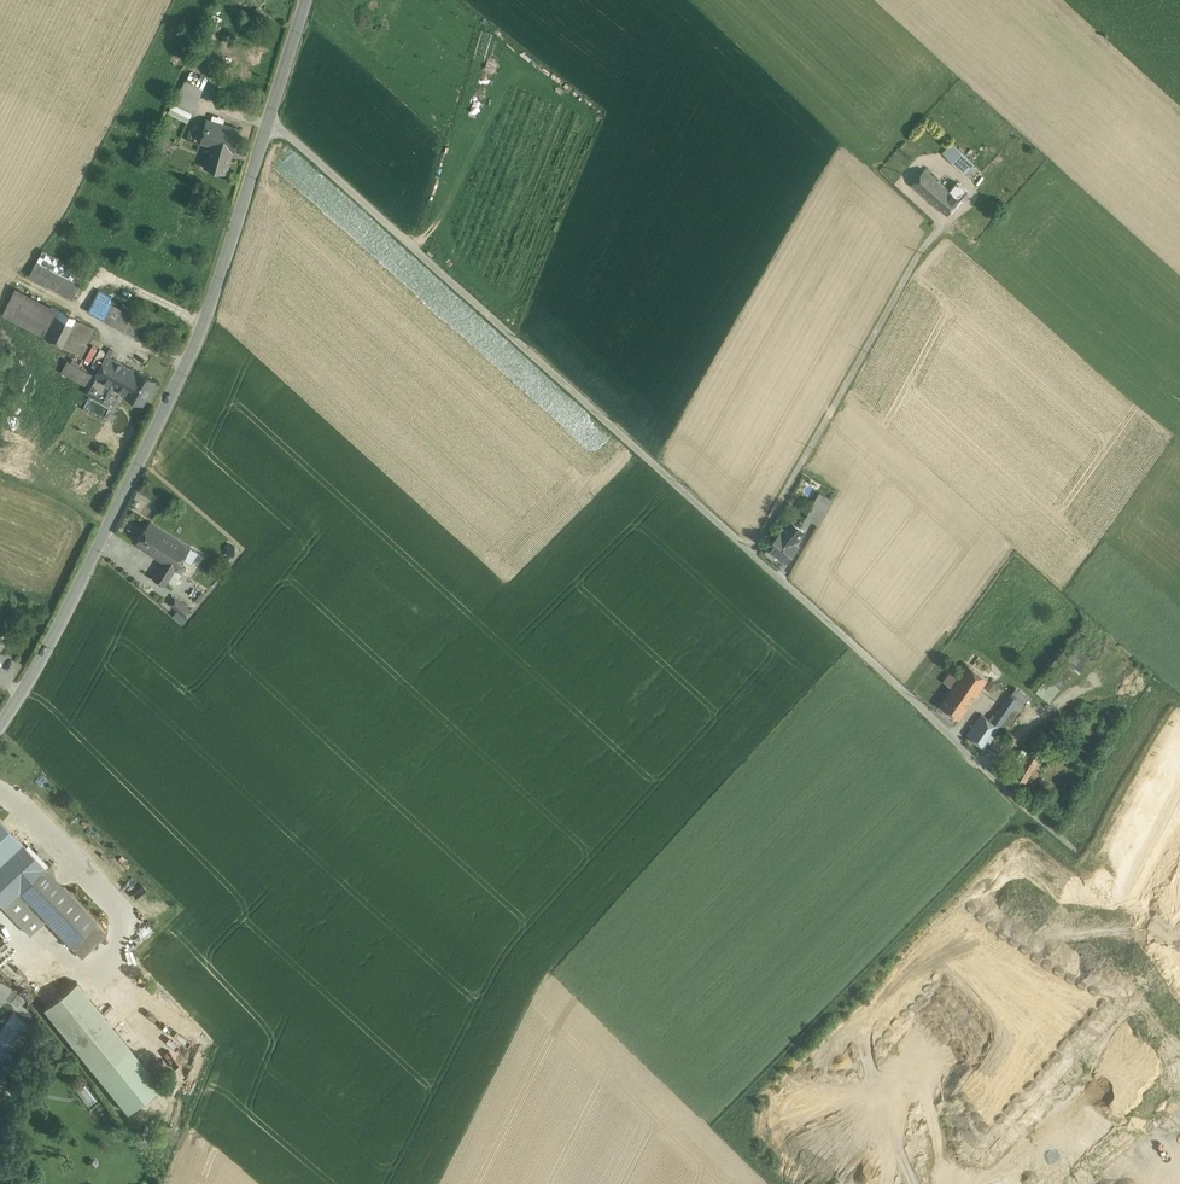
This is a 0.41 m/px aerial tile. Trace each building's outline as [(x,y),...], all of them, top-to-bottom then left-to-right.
[(186,80),(174,103),(192,112),(204,89),(186,80)] [(192,112),(174,103),(171,109),(189,118),(192,112)] [(240,128),(207,118),(201,142),(214,146),(211,156),(208,155),(205,167),(226,173),(233,152),(234,152),(240,128)] [(171,146),(166,132),(154,136),(159,151),(171,146)] [(951,143),(943,153),(947,157),(956,147),(951,143)] [(967,158),(956,147),(947,157),(958,167),(967,158)] [(967,158),(958,167),(965,174),(974,164),(967,158)] [(950,191),(924,169),(911,184),(947,215),(967,191),(957,182),(950,191)] [(86,272),(43,250),(38,260),(80,283),(86,272)] [(80,283),(38,260),(31,274),(74,297),(80,283)] [(97,329),(17,288),(3,315),(61,343),(56,354),(68,360),(79,366),(97,329)] [(133,315),(109,302),(112,297),(99,290),(88,311),(125,330),(131,318),(133,315)] [(144,325),(131,318),(125,330),(138,337),(144,325)] [(151,329),(144,325),(138,337),(145,341),(151,329)] [(158,381),(105,354),(95,374),(94,376),(113,386),(126,393),(125,395),(145,405),(158,381)] [(79,366),(68,360),(61,374),(88,388),(89,388),(94,376),(95,374),(79,366)] [(113,386),(94,376),(89,388),(88,388),(86,393),(105,403),(113,386)] [(832,500),(820,493),(814,504),(826,511),(832,500)] [(826,511),(814,504),(807,517),(819,523),(826,511)] [(191,546),(150,520),(136,543),(164,561),(176,569),(177,569),(191,546)] [(799,536),(804,531),(792,521),(782,532),(781,532),(765,551),(774,558),(777,554),(786,560),(798,546),(796,544),(802,538),(799,536)] [(164,561),(154,577),(166,584),(169,580),(176,569),(164,561)] [(176,569),(169,580),(176,584),(183,573),(177,569),(176,569)] [(194,611),(176,596),(169,603),(188,619),(194,611)] [(2,634),(0,637),(0,649),(2,650),(9,638),(2,634)] [(1084,668),(1089,659),(1074,650),(1069,658),(1084,668)] [(989,676),(968,662),(958,675),(980,690),(989,676)] [(980,690),(958,675),(951,671),(945,680),(954,686),(941,703),(961,717),(980,690)] [(992,676),(986,685),(993,690),(999,681),(992,676)] [(1003,699),(1010,690),(999,683),(992,692),(1003,699)] [(1011,691),(995,713),(994,712),(990,718),(1000,725),(1001,724),(1007,728),(1020,710),(1018,709),(1029,694),(1017,685),(1012,692),(1011,691)] [(982,712),(968,732),(986,745),(1000,725),(990,718),(982,712)] [(1032,747),(1015,774),(1023,779),(1025,781),(1041,753),(1032,747)] [(23,843),(0,819),(0,864),(23,843)] [(3,906),(19,891),(45,866),(23,843),(0,864),(0,903),(3,906)] [(132,865),(117,877),(129,891),(144,879),(132,865)] [(97,920),(45,866),(19,891),(35,908),(45,919),(71,945),(97,920)] [(19,891),(3,906),(20,923),(35,908),(19,891)] [(30,934),(45,919),(35,908),(20,923),(30,934)] [(97,920),(71,945),(81,956),(106,933),(97,920)] [(0,981),(0,1004),(0,1005),(11,989),(0,981)] [(130,1047),(77,982),(44,1009),(97,1074),(130,1047)] [(13,1013),(0,1030),(0,1059),(26,1023),(13,1013)] [(88,1104),(96,1098),(84,1083),(76,1089),(88,1104)]
